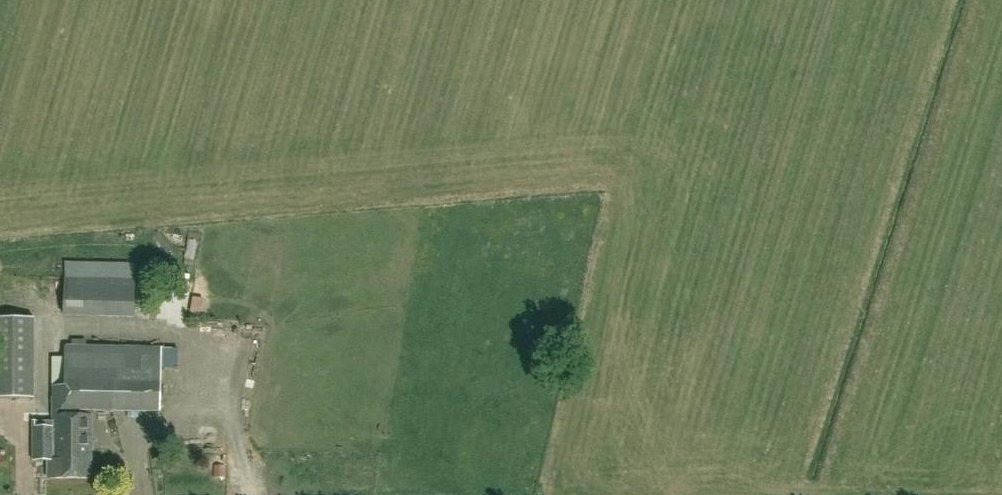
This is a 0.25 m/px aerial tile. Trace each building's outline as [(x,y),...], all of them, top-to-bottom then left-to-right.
[(65,264),(64,290),(63,316),(134,318),(136,266),(65,264)] [(209,296),(197,296),(197,312),(209,312),(209,296)] [(35,313),(0,313),(0,393),(34,393),(35,313)] [(52,384),(52,422),(52,446),(92,446),(92,416),(90,416),(90,408),(112,408),(112,409),(159,409),(159,348),(65,347),(65,362),(65,363),(64,384),(52,384)] [(92,446),(52,446),(52,422),(33,422),(33,461),(48,461),(48,478),(92,478),(92,446)]
